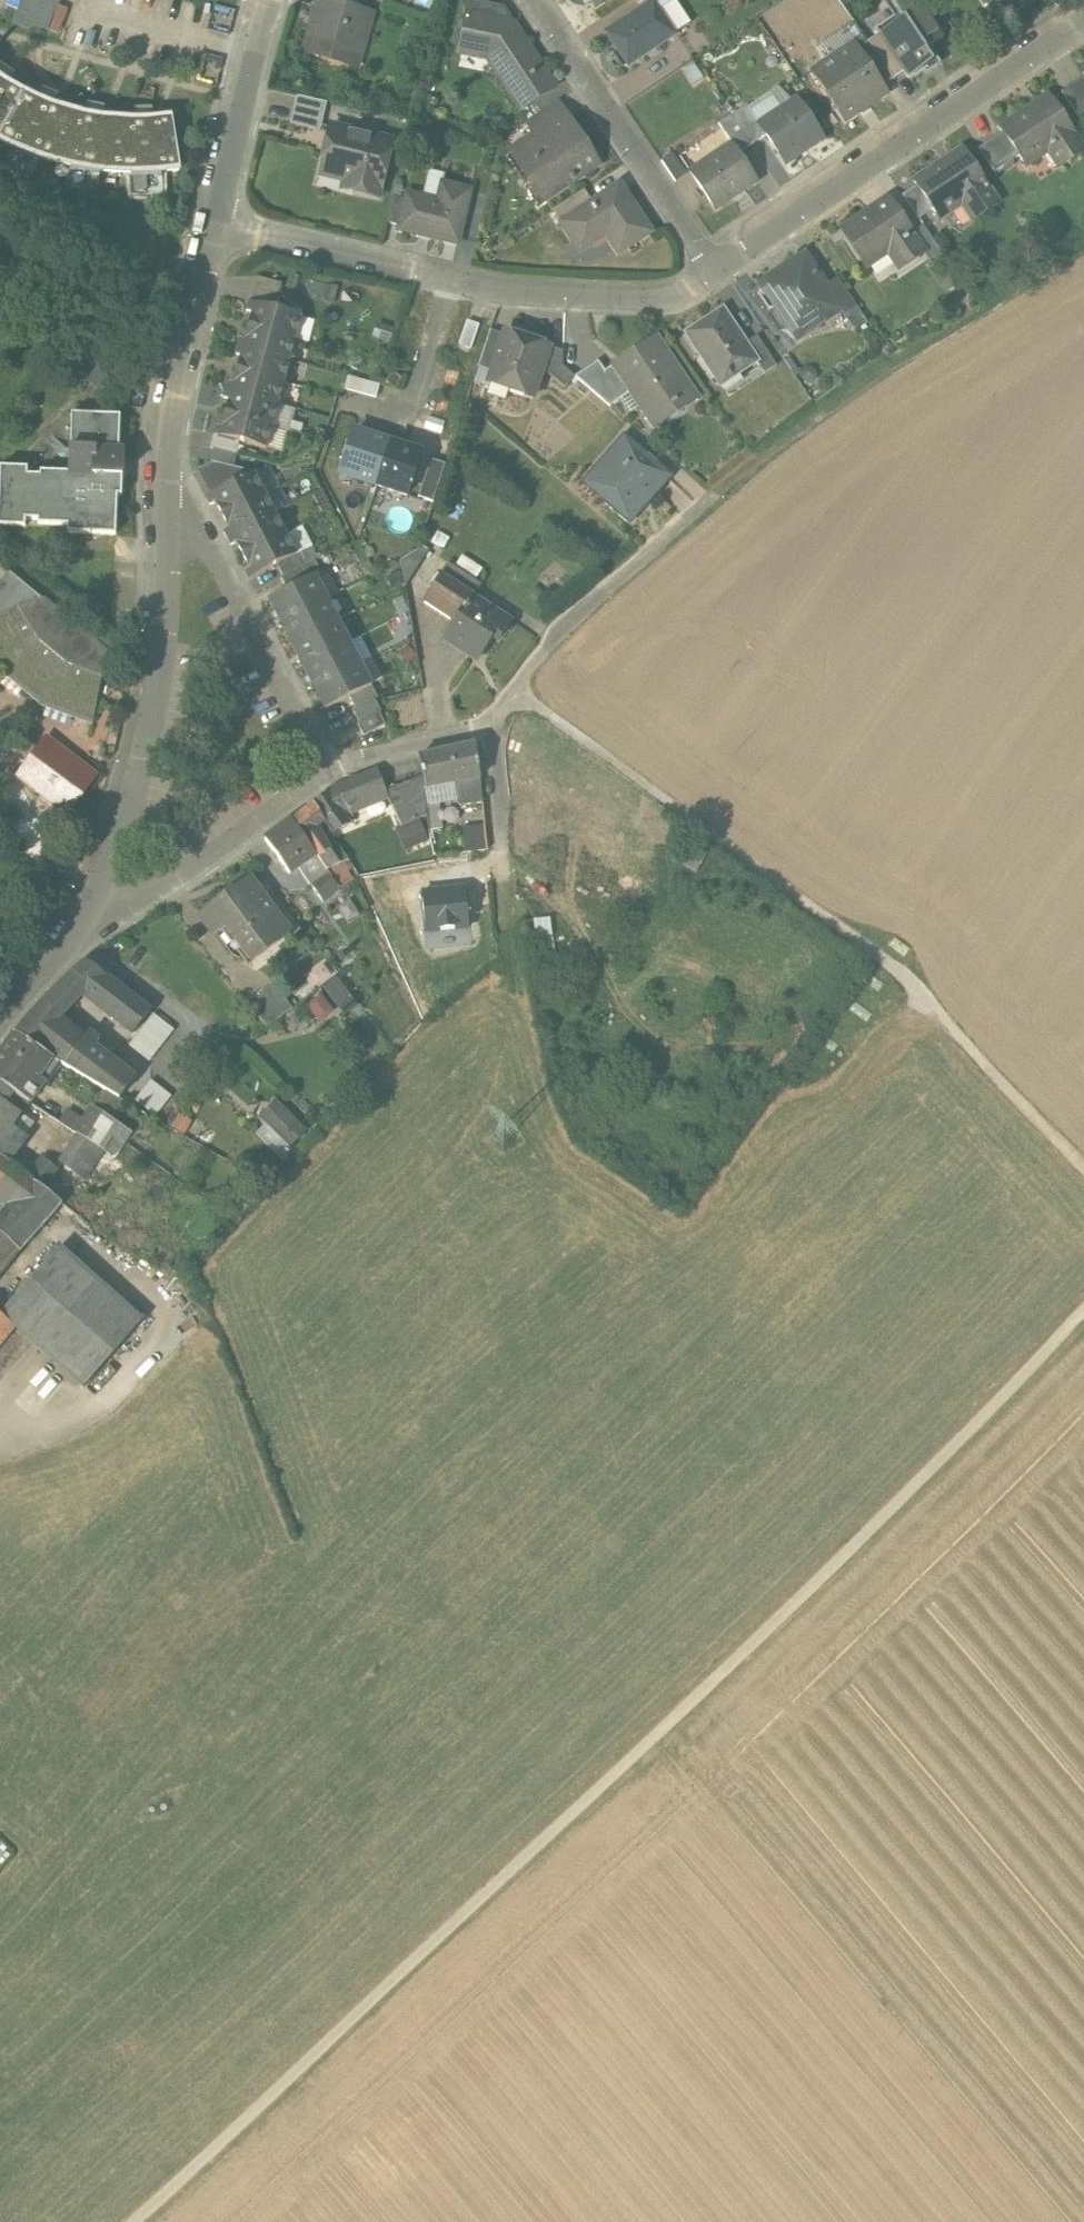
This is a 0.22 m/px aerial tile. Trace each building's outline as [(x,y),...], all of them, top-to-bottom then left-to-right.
[(18,22),(54,35),(65,3),(57,0),(25,0),(18,22)] [(323,0),(319,0),(304,54),(319,58),(320,53),(358,64),(372,14),(349,7),(323,0)] [(465,14),(497,21),(499,7),(469,0),(468,0),(465,14)] [(596,8),(609,0),(591,0),(596,8)] [(642,9),(654,2),(656,0),(636,0),(642,9)] [(917,0),(890,0),(903,20),(879,35),(905,73),(909,79),(934,63),(925,49),(942,38),(917,0)] [(654,2),(642,9),(606,32),(629,67),(676,35),(654,2)] [(555,88),(513,24),(497,21),(465,14),(464,17),(469,17),(463,45),(494,51),(499,59),(491,65),(521,110),(555,88)] [(879,35),(868,43),(894,81),(905,73),(879,35)] [(868,43),(858,50),(883,87),(894,81),(868,43)] [(854,44),(812,72),(846,123),(888,94),(883,87),(858,50),(854,44)] [(20,95),(8,88),(16,76),(1,65),(0,67),(0,136),(20,95)] [(1083,113),(1083,78),(1062,93),(1078,117),(1083,113)] [(69,115),(53,111),(59,96),(43,90),(37,104),(20,95),(0,136),(0,141),(12,147),(4,167),(32,179),(41,158),(56,163),(69,115)] [(327,104),(296,97),(290,125),(320,132),(327,104)] [(797,100),(760,125),(767,136),(786,164),(823,138),(797,100)] [(1028,115),(1026,112),(1001,129),(1004,132),(1020,156),(1026,165),(1051,149),(1062,166),(1083,151),(1083,150),(1050,100),(1028,115)] [(114,174),(119,125),(103,122),(106,107),(88,104),(85,119),(69,115),(56,163),(70,167),(67,188),(97,194),(100,172),(114,174)] [(529,121),(538,135),(539,135),(563,119),(554,105),(529,121)] [(731,117),(751,146),(767,136),(760,125),(747,106),(731,117)] [(135,124),(119,125),(114,174),(131,174),(132,197),(163,195),(162,173),(179,170),(172,121),(153,124),(152,108),(135,109),(135,124)] [(719,124),(730,143),(739,154),(751,146),(731,117),(719,124)] [(563,119),(539,135),(538,135),(516,149),(536,178),(530,183),(543,202),(599,165),(586,146),(575,153),(567,142),(574,137),(563,119)] [(392,143),(330,128),(327,142),(329,143),(325,160),(323,160),(320,174),(344,179),(344,177),(355,179),(352,192),(378,199),(392,143)] [(995,173),(1020,156),(1004,132),(979,149),(995,173)] [(730,143),(688,170),(716,210),(758,182),(739,154),(730,143)] [(964,152),(942,167),(940,164),(914,181),(917,185),(933,210),(940,220),(962,205),(973,221),(999,204),(964,152)] [(673,154),(662,161),(676,182),(687,175),(673,154)] [(587,200),(558,220),(581,254),(607,237),(620,256),(656,233),(621,179),(587,200)] [(470,191),(442,184),(438,201),(407,194),(405,201),(399,227),(398,231),(419,236),(420,232),(458,240),(470,191)] [(919,219),(933,210),(917,185),(902,195),(919,219)] [(553,212),(558,220),(587,200),(584,192),(553,212)] [(405,201),(393,198),(387,224),(399,227),(405,201)] [(891,202),(869,217),(867,213),(841,231),(866,269),(890,253),(901,269),(924,254),(925,253),(912,234),(891,202)] [(923,226),(912,234),(925,253),(924,254),(930,262),(942,254),(923,226)] [(805,256),(761,285),(790,328),(814,312),(822,324),(841,311),(841,310),(827,289),(805,256)] [(257,278),(253,291),(279,297),(282,285),(257,278)] [(839,281),(827,289),(841,310),(841,311),(845,318),(858,309),(839,281)] [(253,291),(250,304),(275,310),(279,297),(253,291)] [(250,304),(249,303),(247,312),(252,314),(248,328),(295,340),(301,317),(275,310),(250,304)] [(746,345),(723,310),(687,334),(721,386),(757,363),(758,362),(746,345)] [(479,325),(467,321),(460,346),(471,350),(479,325)] [(295,340),(248,328),(245,342),(239,340),(237,348),(290,362),(295,340)] [(505,335),(504,335),(491,331),(478,369),(492,373),(493,374),(505,335)] [(549,348),(505,333),(504,335),(505,335),(493,374),(492,373),(488,384),(490,384),(492,380),(510,387),(509,391),(533,398),(541,372),(549,348)] [(657,338),(617,364),(635,390),(630,393),(650,423),(672,408),(673,410),(680,406),(678,404),(694,393),(657,338)] [(757,338),(746,345),(758,362),(757,363),(765,375),(777,367),(757,338)] [(290,362),(237,348),(235,356),(240,357),(237,371),(284,384),(290,362)] [(562,353),(549,348),(541,372),(547,374),(565,390),(575,379),(562,368),(562,353)] [(598,363),(575,379),(610,408),(623,400),(598,363)] [(284,384),(237,371),(233,385),(228,384),(225,392),(278,406),(284,384)] [(380,386),(349,378),(345,390),(376,398),(380,386)] [(278,406),(225,392),(223,400),(229,401),(225,415),(272,427),(278,406)] [(72,415),(70,474),(40,473),(40,477),(28,477),(28,470),(0,469),(0,480),(0,527),(26,528),(26,521),(39,521),(38,526),(68,527),(68,534),(116,536),(118,497),(122,497),(124,453),(119,452),(121,417),(72,415)] [(272,427),(225,415),(221,429),(216,428),(214,436),(239,443),(266,450),(272,427)] [(392,444),(355,432),(351,446),(346,444),(340,459),(346,461),(342,474),(377,486),(392,444)] [(239,443),(214,436),(211,449),(236,456),(239,443)] [(670,478),(624,438),(584,484),(625,520),(649,493),(653,497),(670,478)] [(392,444),(377,486),(407,497),(422,454),(392,444)] [(243,471),(214,463),(198,471),(211,496),(247,478),(243,471)] [(211,496),(206,499),(210,507),(215,504),(222,517),(265,495),(254,474),(247,478),(211,496)] [(265,495),(222,517),(229,530),(224,532),(227,540),(275,515),(265,495)] [(275,515),(227,540),(231,547),(236,544),(243,557),(286,535),(275,515)] [(286,535),(243,557),(249,570),(245,573),(249,581),(277,566),(297,556),(286,535)] [(297,556),(277,566),(283,578),(284,578),(307,566),(301,554),(297,556)] [(307,566),(284,578),(290,589),(315,576),(324,572),(318,560),(307,566)] [(482,585),(449,563),(423,602),(456,624),(473,597),(474,598),(482,585)] [(9,572),(0,582),(0,659),(30,694),(45,702),(75,717),(93,721),(107,653),(9,572)] [(290,589),(269,600),(280,623),(327,599),(315,576),(290,589)] [(456,624),(446,640),(478,660),(492,637),(499,641),(511,622),(474,598),(473,597),(456,624)] [(327,599),(280,623),(292,644),(338,620),(327,599)] [(338,620),(292,644),(303,666),(349,642),(338,620)] [(349,642),(303,666),(314,688),(361,664),(349,642)] [(361,664),(314,688),(326,710),(351,697),(372,686),(361,664)] [(372,686),(351,697),(357,709),(376,700),(379,698),(372,686)] [(376,700),(357,709),(354,711),(360,723),(380,713),(382,711),(376,700)] [(380,713),(360,723),(358,724),(365,736),(387,724),(380,713)] [(94,777),(50,744),(24,778),(68,811),(94,777)] [(476,745),(419,757),(423,775),(427,788),(457,782),(460,805),(483,803),(476,745)] [(336,788),(313,804),(324,822),(332,834),(352,821),(346,809),(386,792),(377,771),(336,788)] [(423,775),(386,792),(402,828),(428,815),(427,803),(427,788),(423,775)] [(439,802),(427,803),(428,815),(429,831),(443,829),(439,802)] [(313,804),(293,821),(316,855),(319,859),(330,851),(317,827),(324,822),(313,804)] [(293,821),(266,841),(290,874),(299,868),(316,855),(293,821)] [(486,826),(463,828),(465,853),(488,851),(486,826)] [(362,842),(343,852),(349,861),(367,854),(362,842)] [(330,851),(319,859),(340,889),(350,882),(330,851)] [(319,859),(316,855),(299,868),(324,903),(341,891),(340,889),(319,859)] [(250,879),(200,917),(214,936),(227,927),(247,955),(257,948),(260,951),(288,931),(250,879)] [(469,927),(466,890),(423,893),(426,930),(469,927)] [(75,970),(43,1002),(61,1019),(82,997),(133,1035),(151,1012),(86,962),(75,970)] [(274,984),(248,1003),(267,1028),(292,1009),(274,984)] [(61,1019),(43,1002),(15,1034),(39,1050),(60,1063),(119,1099),(135,1079),(94,1047),(99,1041),(89,1033),(84,1039),(61,1019)] [(154,1015),(130,1045),(150,1062),(175,1031),(154,1015)] [(15,1034),(0,1054),(0,1083),(13,1092),(30,1103),(45,1083),(39,1079),(52,1061),(58,1065),(60,1063),(39,1050),(15,1034)] [(171,1097),(151,1081),(135,1101),(155,1117),(171,1097)] [(0,1083),(0,1156),(6,1160),(19,1143),(24,1136),(10,1125),(17,1113),(5,1104),(13,1092),(0,1083)] [(286,1159),(313,1130),(278,1098),(261,1116),(268,1123),(258,1134),(286,1159)] [(93,1108),(78,1134),(94,1145),(103,1150),(113,1137),(124,1144),(132,1134),(93,1108)] [(94,1145),(78,1134),(62,1157),(81,1168),(94,1145)] [(6,1160),(58,1201),(73,1182),(43,1158),(19,1143),(6,1160)] [(0,1224),(0,1274),(19,1251),(62,1204),(58,1201),(6,1160),(0,1156),(0,1194),(15,1206),(0,1224)] [(58,1247),(0,1313),(0,1314),(83,1388),(142,1321),(58,1247)] [(13,1327),(0,1315),(0,1342),(13,1327)]
